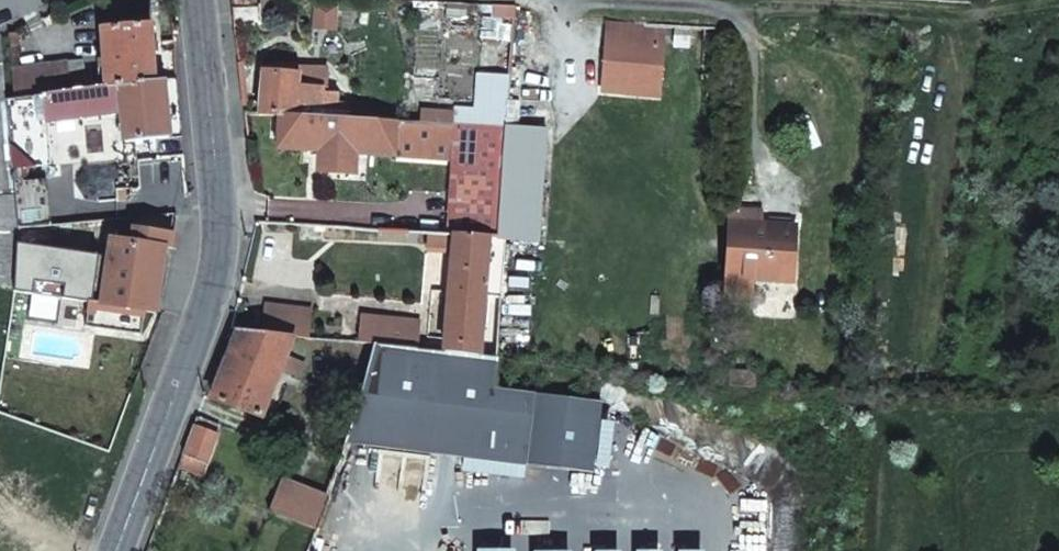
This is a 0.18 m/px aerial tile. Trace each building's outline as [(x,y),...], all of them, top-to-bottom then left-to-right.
[(152,13),(165,11),(164,0),(150,0),(152,13)] [(606,21),(605,43),(663,47),(666,26),(606,21)] [(150,23),(101,28),(105,88),(154,83),(150,23)] [(16,33),(8,34),(10,48),(17,47),(16,33)] [(0,36),(0,289),(14,291),(16,243),(17,227),(11,169),(5,100),(3,70),(0,36)] [(605,43),(601,82),(628,84),(657,86),(661,86),(663,47),(605,43)] [(67,62),(3,70),(5,100),(41,96),(85,91),(83,65),(67,66),(67,62)] [(297,115),(297,90),(320,92),(321,73),(263,71),(259,116),(278,116),(297,115)] [(181,136),(176,80),(162,82),(169,138),(181,136)] [(46,122),(121,112),(124,142),(169,138),(162,82),(154,83),(105,88),(85,91),(41,96),(45,122),(46,122)] [(628,84),(627,96),(656,98),(657,86),(628,84)] [(320,92),(297,90),(297,115),(318,116),(320,92)] [(50,165),(46,122),(45,122),(41,96),(5,100),(11,169),(50,165)] [(278,116),(276,149),(319,152),(318,162),(325,162),(347,163),(353,164),(354,154),(395,157),(397,121),(318,116),(297,115),(278,116)] [(454,124),(446,232),(454,233),(499,236),(506,127),(454,124)] [(533,241),(540,129),(506,127),(499,236),(504,236),(504,240),(533,241)] [(347,163),(325,162),(324,170),(346,171),(347,163)] [(730,223),(726,277),(792,282),(795,227),(730,223)] [(155,312),(164,248),(171,249),(174,235),(133,230),(131,242),(110,239),(107,257),(100,304),(144,310),(155,312)] [(446,232),(430,231),(429,231),(428,246),(453,249),(454,233),(446,232)] [(67,251),(107,257),(110,239),(69,233),(67,251)] [(501,296),(504,240),(504,236),(499,236),(454,233),(453,249),(444,351),(478,354),(483,297),(500,299),(501,296)] [(16,243),(14,291),(88,302),(100,304),(107,257),(67,251),(16,243)] [(85,326),(141,334),(144,310),(100,304),(88,302),(85,326)] [(311,310),(265,304),(262,332),(292,335),(307,336),(311,310)] [(420,322),(360,316),(357,342),(373,343),(417,348),(418,348),(420,322)] [(262,332),(238,330),(211,398),(260,416),(292,335),(262,332)] [(444,351),(418,348),(417,348),(373,343),(359,396),(353,418),(344,444),(525,466),(533,394),(492,389),(496,356),(478,354),(444,351)] [(533,394),(525,466),(591,475),(600,402),(533,394)] [(218,424),(195,416),(193,424),(214,433),(218,424)] [(214,433),(193,424),(176,471),(199,481),(217,433),(214,433)] [(325,499),(281,481),(269,512),(314,529),(325,499)]
